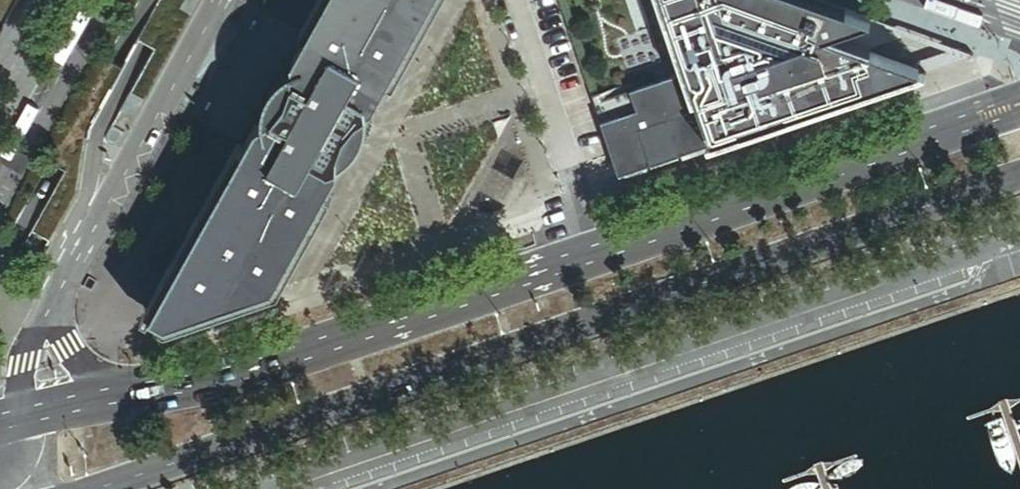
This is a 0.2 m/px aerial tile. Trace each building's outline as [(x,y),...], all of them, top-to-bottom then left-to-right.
[(438,0),(316,0),(300,30),(305,34),(293,57),(292,65),(283,71),(278,74),(271,82),(266,91),(263,101),(261,112),(261,117),(255,124),(242,148),(237,145),(145,310),(174,327),(280,291),(331,197),(325,194),(339,170),(339,163),(346,159),(350,156),(358,148),(363,139),(366,134),(369,124),(370,119),(369,108),(376,103),(395,83),(389,80),(438,0)] [(871,52),(853,46),(869,38),(862,24),(871,19),(817,0),(663,0),(690,77),(596,109),(607,140),(619,176),(713,144),(926,72),(871,52)] [(15,27),(0,18),(0,56),(15,27)] [(887,25),(871,19),(862,24),(869,38),(853,46),(871,52),(910,33),(887,25)] [(499,140),(510,119),(494,125),(499,140)]
